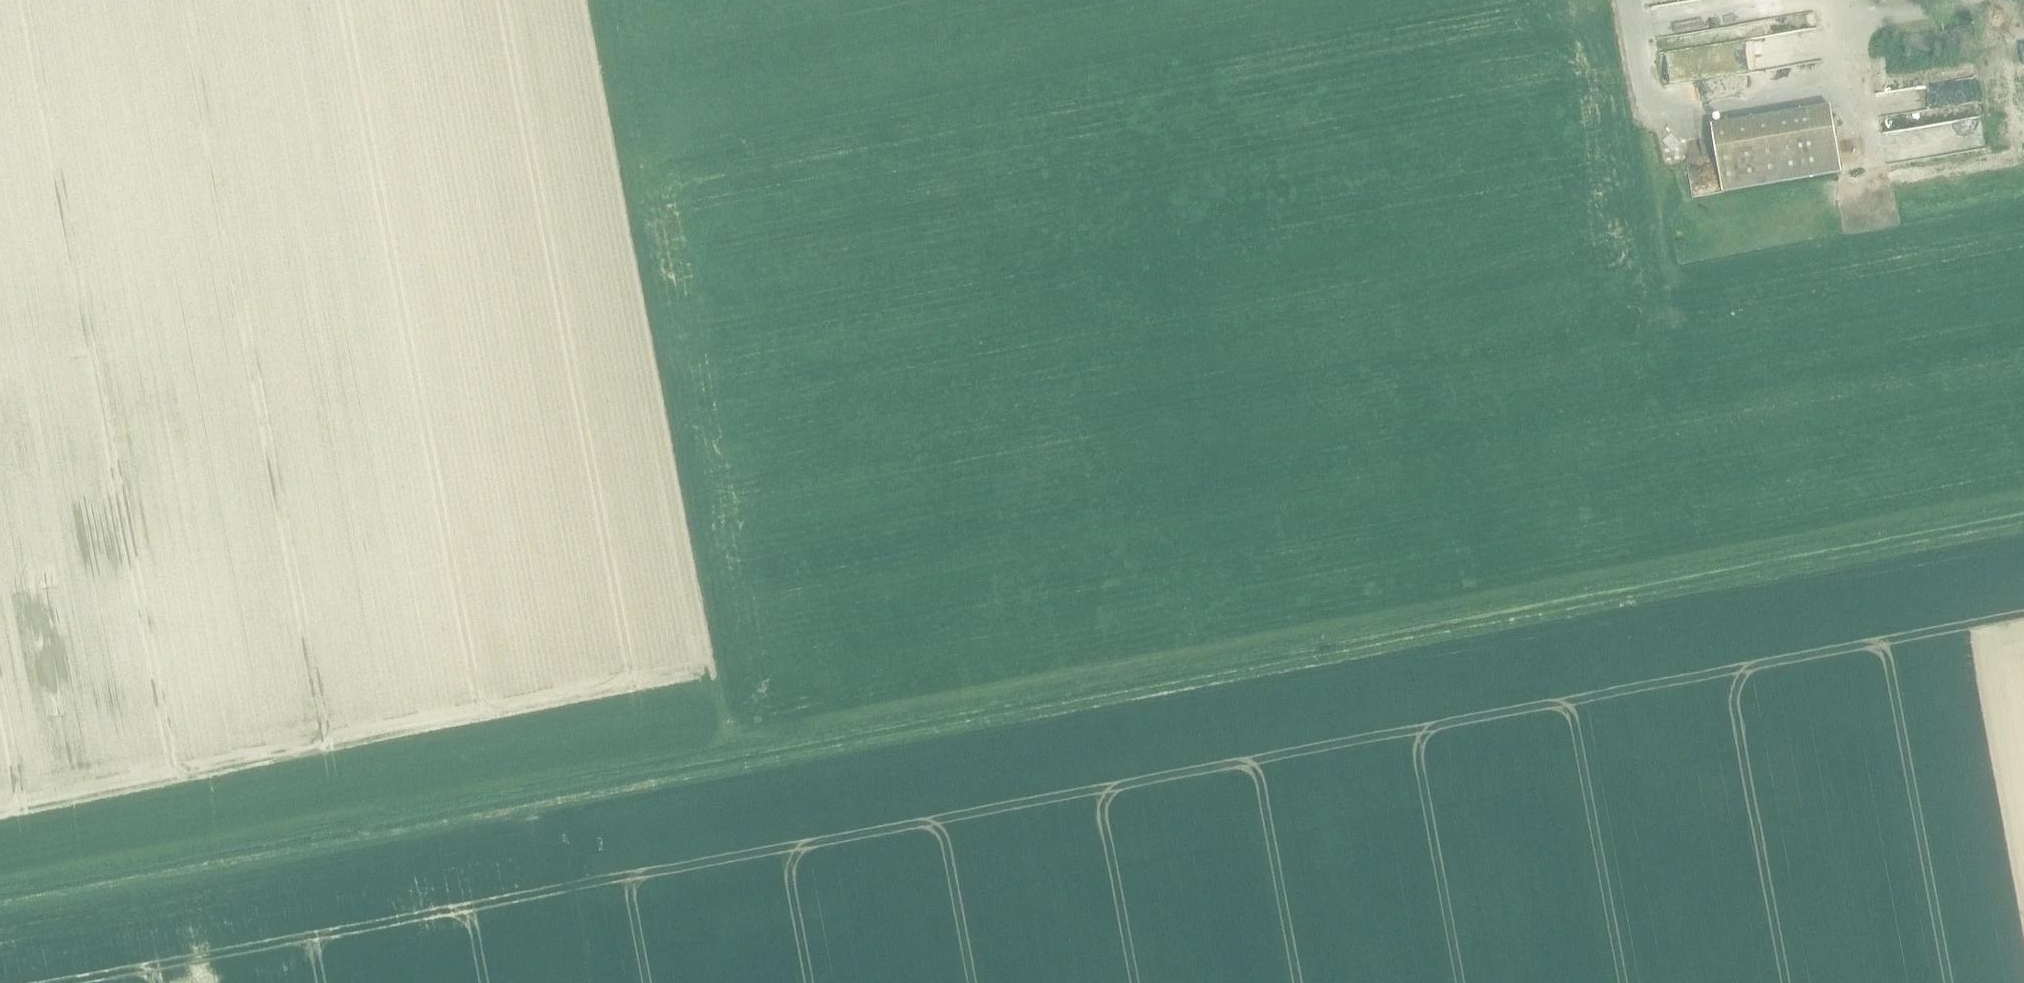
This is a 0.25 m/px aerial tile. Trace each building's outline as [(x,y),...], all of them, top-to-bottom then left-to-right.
[(1695,56),(1743,55),(1742,29),(1699,30),(1699,46),(1695,46),(1695,56)] [(1720,88),(1755,83),(1752,66),(1718,72),(1720,88)] [(1722,193),(1841,174),(1831,107),(1711,126),(1722,193)] [(1682,131),(1668,135),(1671,147),(1685,144),(1682,131)] [(1665,161),(1680,158),(1678,146),(1663,149),(1665,161)]
